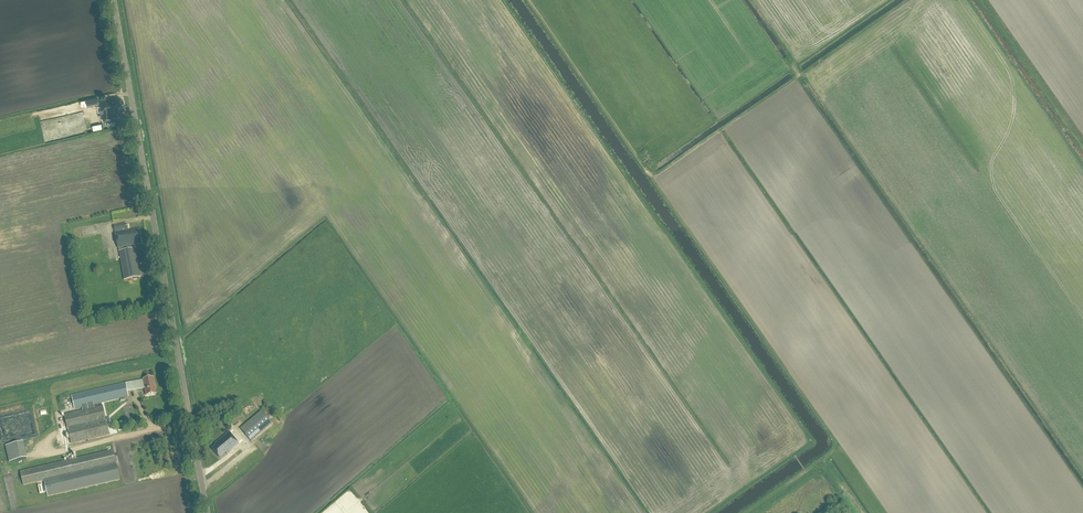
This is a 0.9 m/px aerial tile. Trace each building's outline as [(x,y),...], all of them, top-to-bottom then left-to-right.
[(99,97),(81,100),(82,105),(100,102),(99,97)] [(102,109),(104,109),(105,113),(103,114),(104,120),(112,119),(111,112),(110,112),(109,108),(117,106),(116,97),(100,100),(102,109)] [(118,249),(119,249),(124,280),(141,277),(135,245),(142,244),(139,230),(131,231),(131,230),(129,231),(127,228),(128,228),(127,224),(114,226),(115,234),(118,249)] [(125,384),(127,390),(138,388),(138,389),(142,389),(142,388),(145,388),(146,396),(155,395),(156,394),(155,389),(153,378),(143,380),(143,381),(125,384)] [(93,405),(129,397),(127,390),(125,384),(72,396),(75,409),(88,406),(89,409),(94,408),(93,405)] [(89,409),(64,415),(71,444),(109,435),(102,406),(94,408),(89,409)] [(240,429),(251,442),(272,424),(261,412),(240,429)] [(217,446),(213,450),(220,458),(226,453),(226,454),(229,452),(229,453),(239,444),(229,433),(215,445),(217,446)] [(24,486),(44,481),(48,497),(120,480),(113,451),(20,473),(24,486)]
